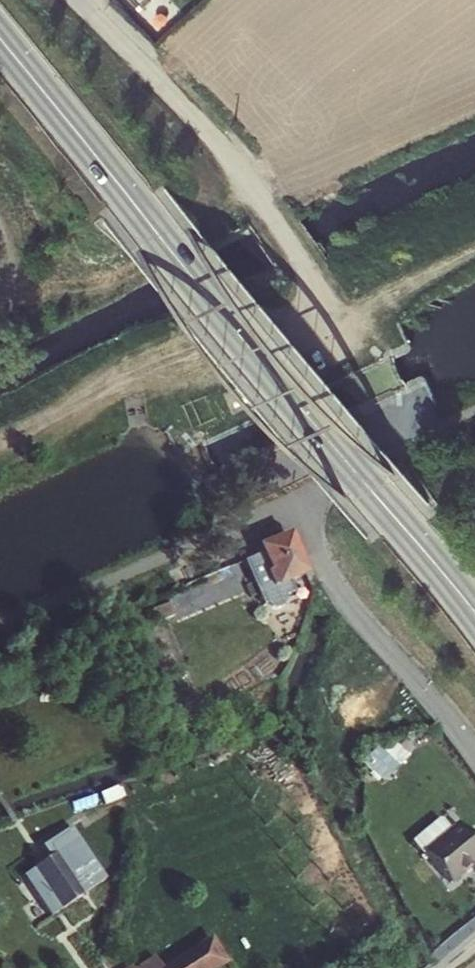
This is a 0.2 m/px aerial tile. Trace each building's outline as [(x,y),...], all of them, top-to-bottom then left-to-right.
[(295,532),(244,554),(269,610),(294,599),(288,585),(313,574),(295,532)] [(386,780),(411,755),(392,737),(367,762),(386,780)] [(456,888),(474,870),(474,835),(462,820),(454,828),(442,815),(413,841),(456,888)] [(75,823),(43,843),(51,855),(26,871),(54,914),(110,876),(75,823)] [(232,961),(216,932),(163,961),(158,951),(127,967),(220,967),(232,961)]
